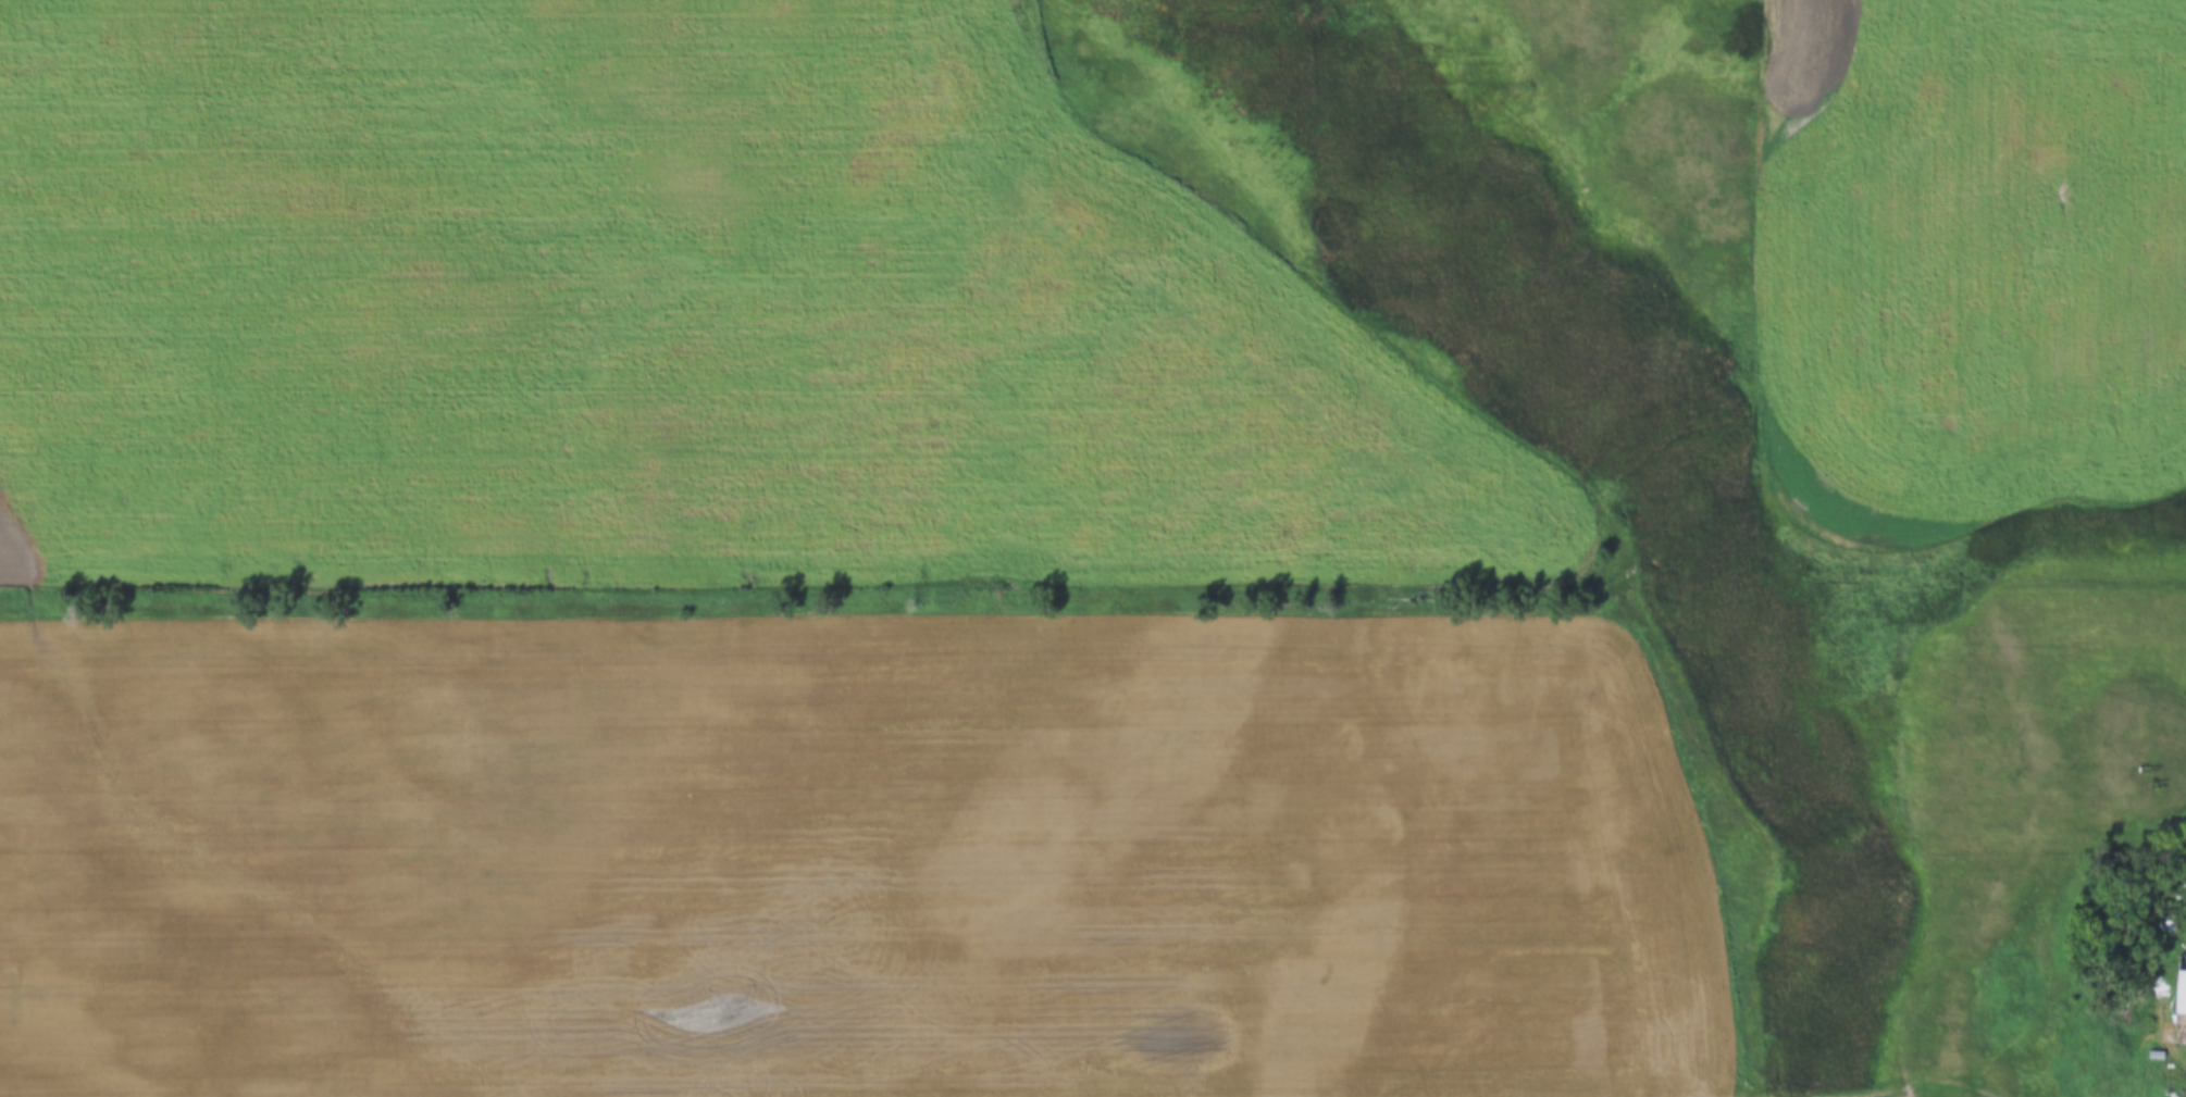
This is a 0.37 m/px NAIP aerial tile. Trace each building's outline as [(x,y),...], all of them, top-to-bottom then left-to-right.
[(2171,956),(2169,1047),(2185,1047),(2185,956),(2171,956)]
